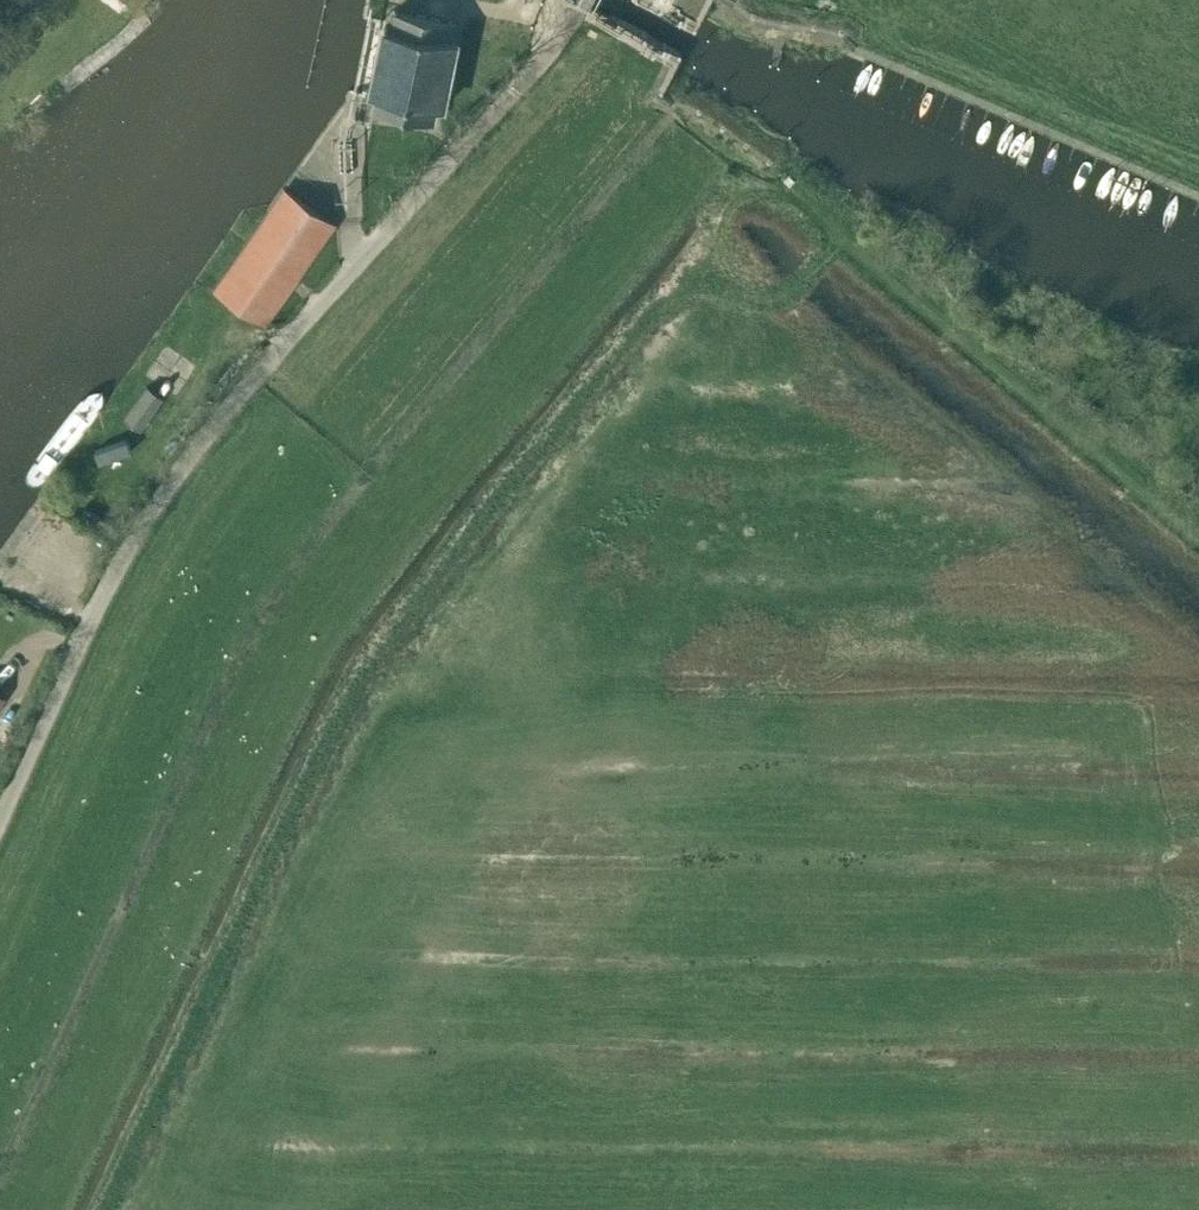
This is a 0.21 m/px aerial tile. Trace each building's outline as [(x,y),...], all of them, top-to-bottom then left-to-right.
[(391,8),(386,24),(381,23),(366,93),(374,94),(371,110),(435,123),(438,107),(446,109),(461,38),(452,36),(456,20),(391,8)] [(287,187),(216,288),(270,326),(341,224),(287,187)] [(126,417),(141,428),(164,396),(149,385),(126,417)]
